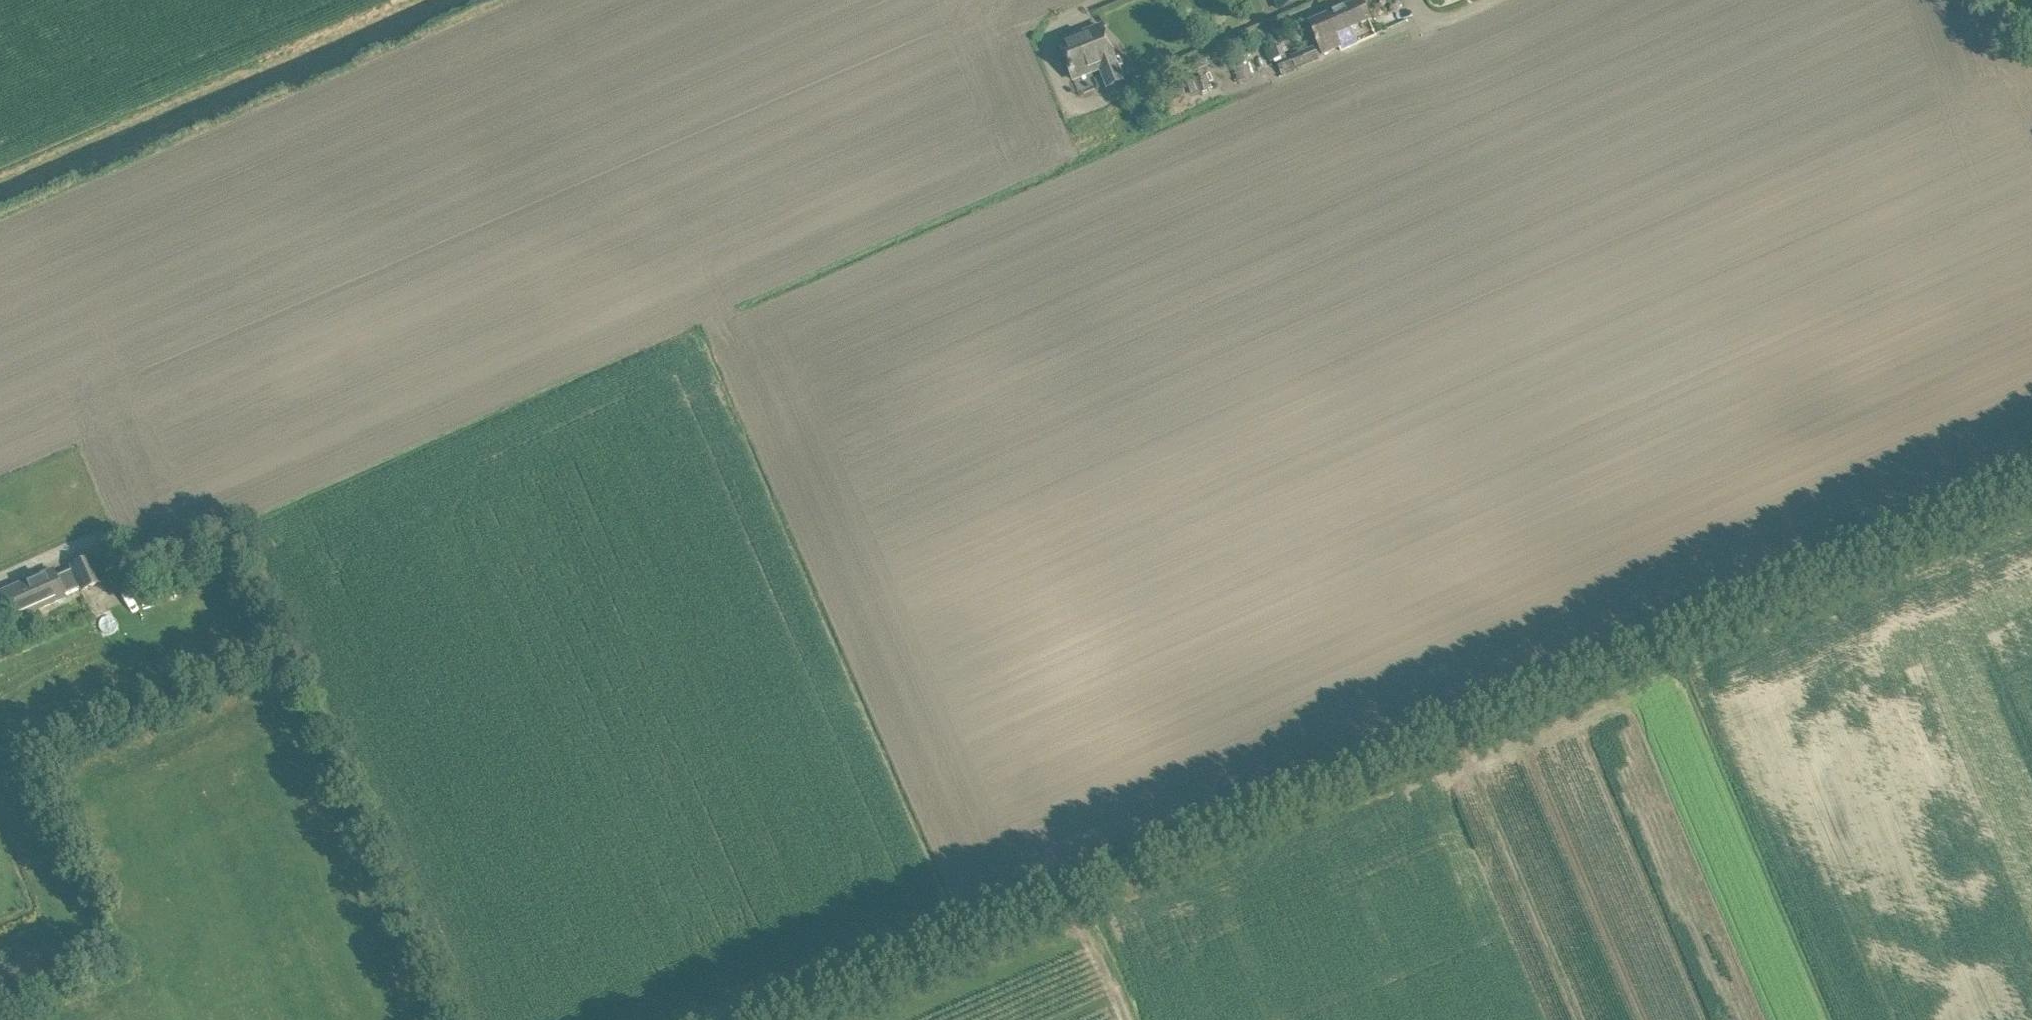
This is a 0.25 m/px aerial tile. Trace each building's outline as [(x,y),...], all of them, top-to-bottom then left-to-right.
[(1298,0),(1277,0),(1280,9),(1299,1),(1298,0)] [(1350,28),(1369,20),(1361,1),(1310,23),(1323,53),(1339,46),(1341,50),(1357,44),(1350,28)] [(1123,80),(1101,26),(1058,43),(1073,79),(1100,68),(1108,87),(1123,80)] [(1282,44),(1265,50),(1271,65),(1278,62),(1288,58),(1282,44)] [(1315,48),(1292,57),(1296,67),(1319,58),(1315,48)] [(1288,58),(1278,62),(1284,77),(1298,72),(1296,67),(1292,57),(1288,58)] [(1249,62),(1234,67),(1239,83),(1253,79),(1249,62)] [(1207,77),(1195,80),(1199,93),(1211,89),(1207,77)] [(65,595),(81,588),(82,591),(104,581),(94,557),(72,566),(73,569),(57,577),(53,569),(0,593),(13,621),(66,598),(65,595)]
